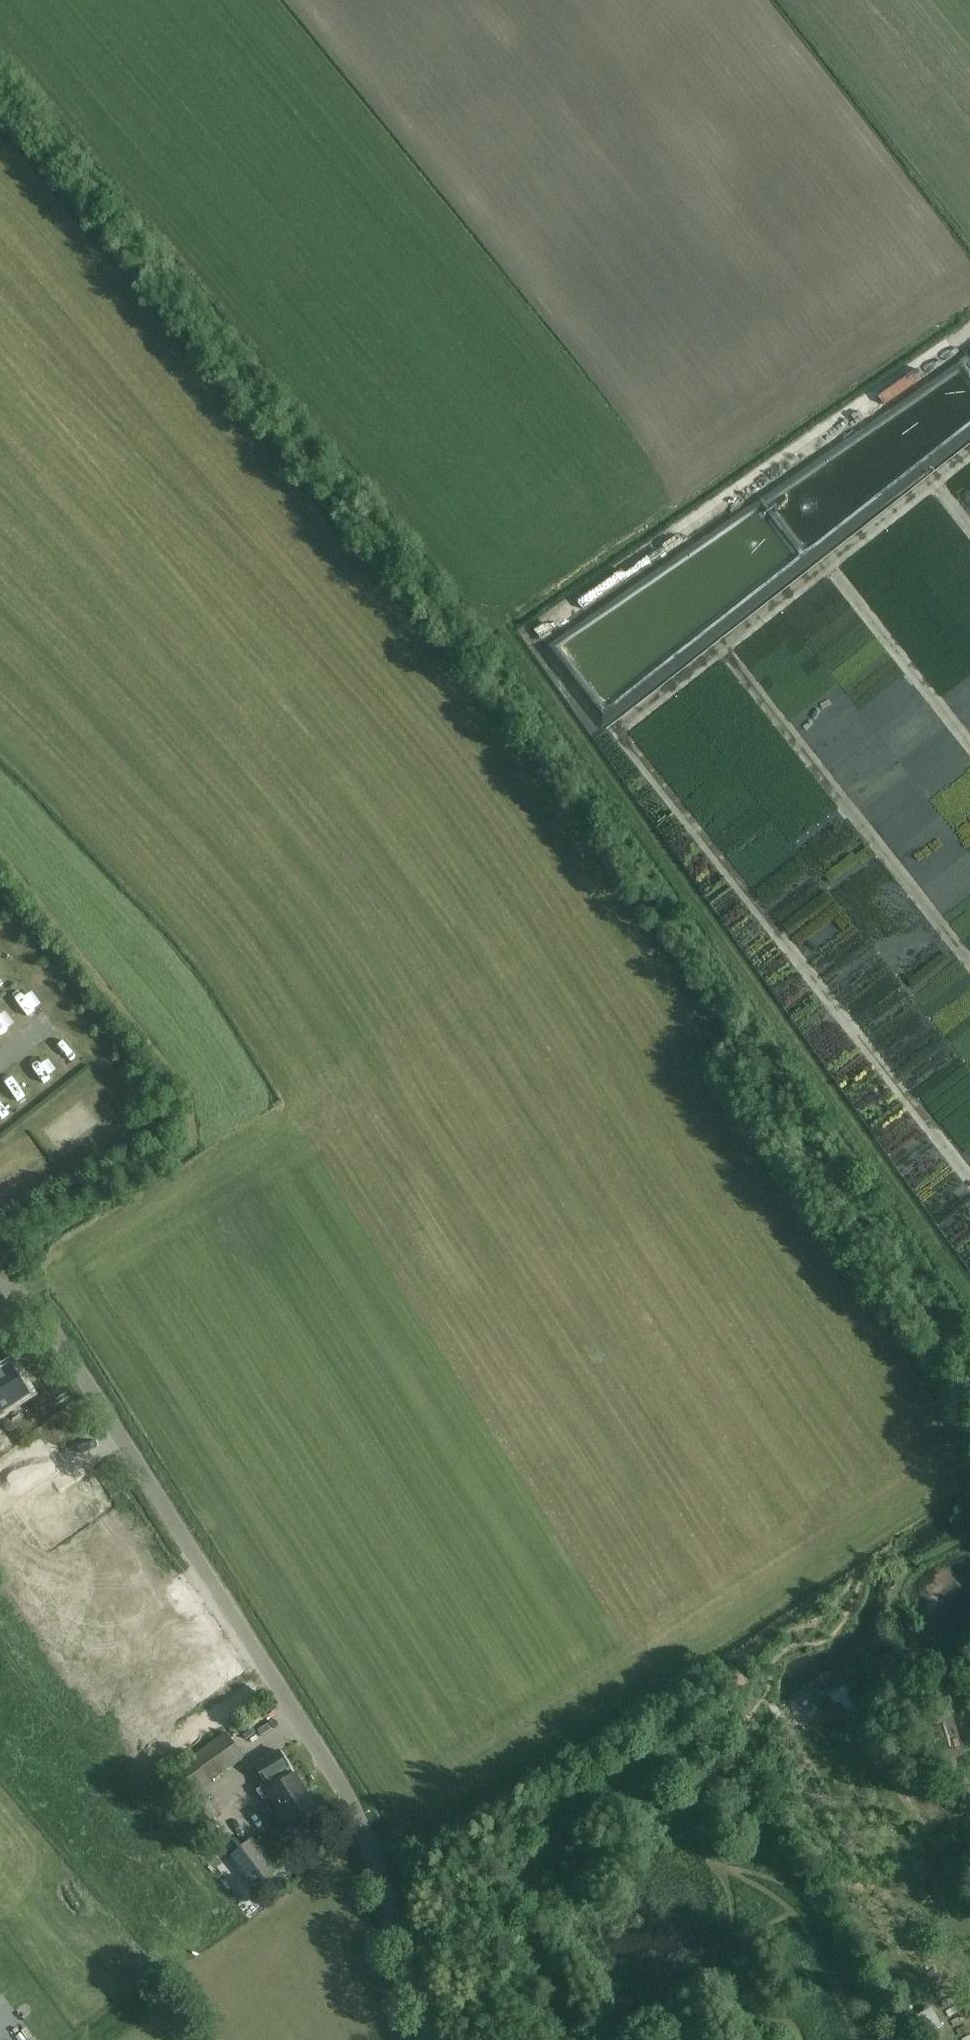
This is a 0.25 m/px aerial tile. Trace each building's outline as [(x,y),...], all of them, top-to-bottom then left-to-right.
[(28,1392),(11,1366),(0,1374),(0,1410),(28,1392)] [(0,1472),(0,1496),(7,1505),(52,1473),(34,1448),(0,1472)] [(43,1505),(63,1533),(68,1529),(73,1537),(91,1523),(86,1516),(108,1501),(106,1498),(109,1495),(102,1485),(99,1488),(88,1473),(57,1495),(52,1488),(41,1495),(46,1503),(43,1505)] [(187,1653),(201,1642),(181,1614),(162,1628),(161,1626),(157,1629),(148,1617),(110,1644),(126,1667),(142,1655),(157,1674),(173,1663),(178,1670),(192,1660),(187,1653)] [(951,1749),(944,1722),(923,1727),(914,1730),(922,1758),(948,1750),(949,1750),(951,1749)] [(244,1745),(256,1762),(283,1743),(271,1726),(244,1745)] [(165,1776),(183,1800),(201,1787),(244,1756),(226,1731),(165,1776)] [(315,1806),(279,1750),(255,1765),(267,1784),(259,1789),(262,1794),(268,1791),(288,1823),(315,1806)] [(183,1800),(193,1813),(202,1826),(220,1813),(201,1787),(183,1800)] [(278,1870),(252,1837),(229,1855),(255,1889),(278,1870)]
